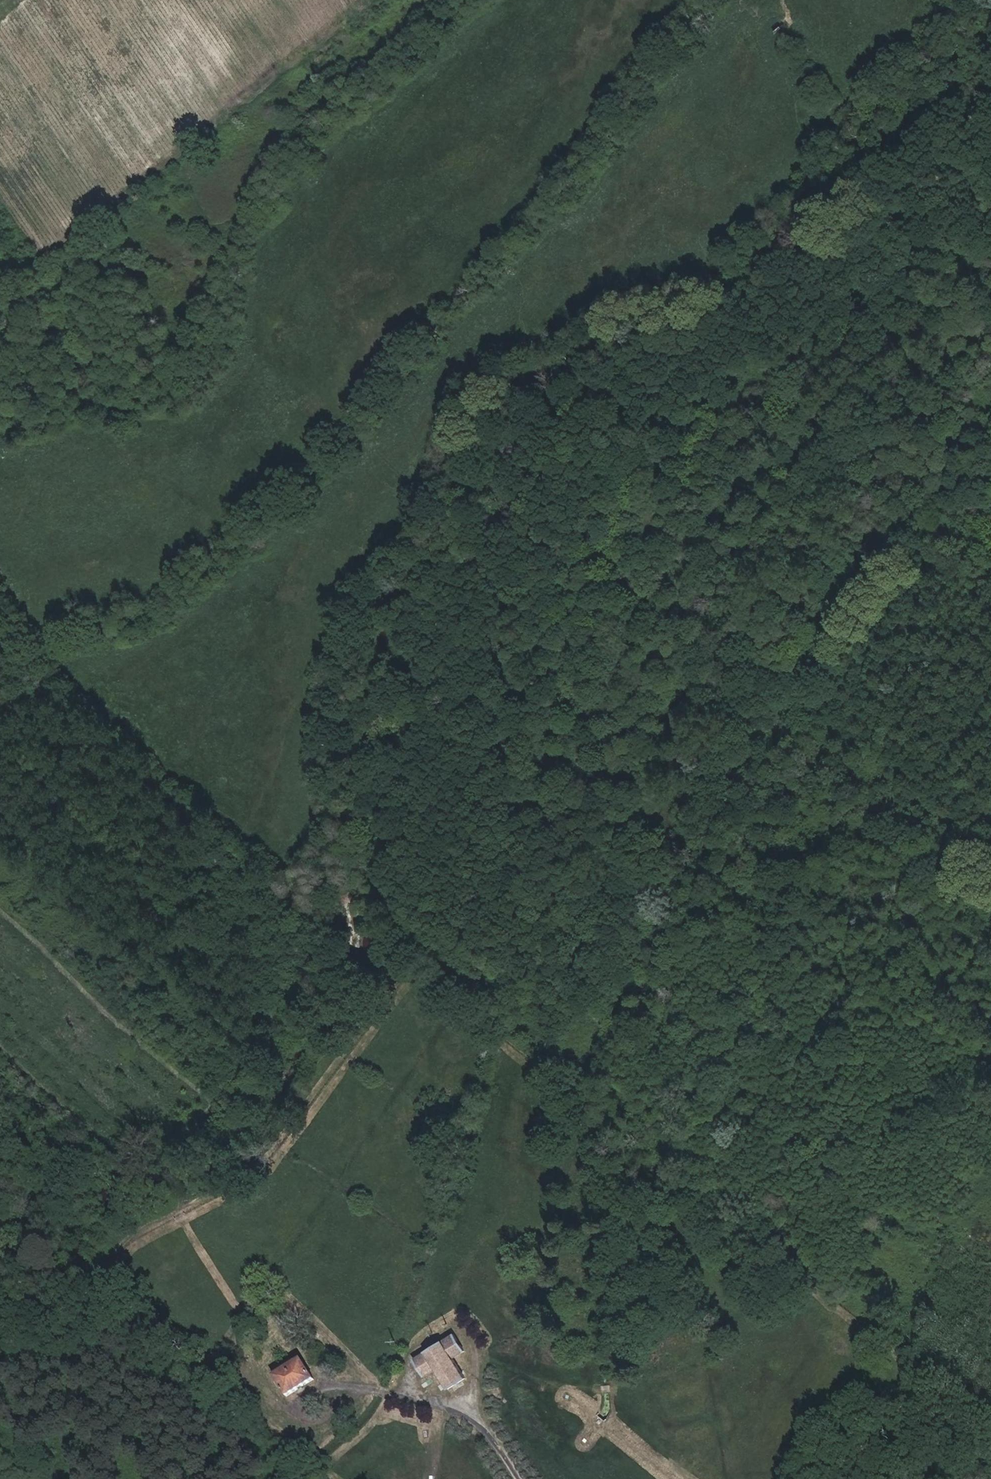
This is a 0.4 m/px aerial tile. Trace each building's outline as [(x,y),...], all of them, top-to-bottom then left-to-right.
[(274,1332),(266,1336),(268,1340),(265,1342),(269,1349),(285,1340),(280,1333),(276,1335),(274,1332)] [(454,1332),(412,1354),(421,1372),(435,1365),(445,1385),(462,1375),(452,1356),(463,1350),(454,1332)] [(285,1393),(314,1377),(301,1354),(294,1358),(290,1352),(277,1360),(280,1367),(273,1371),(285,1393)]
